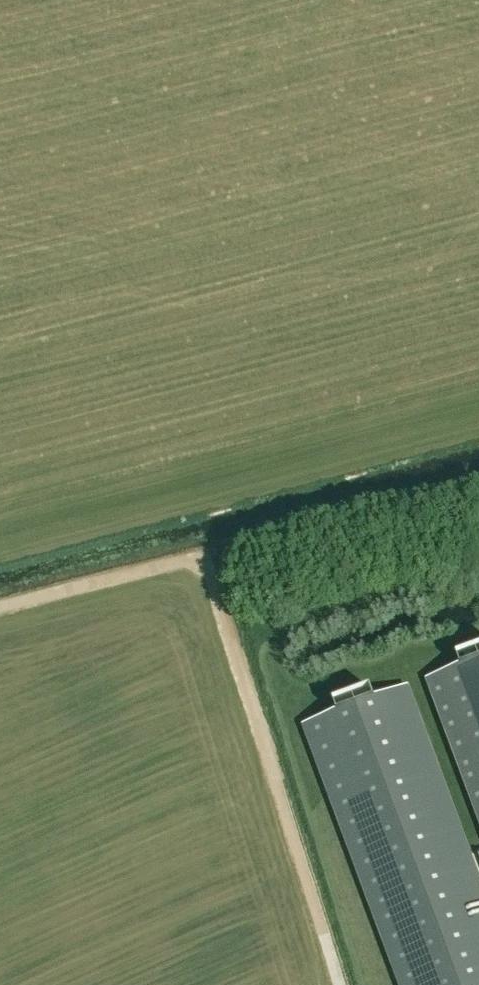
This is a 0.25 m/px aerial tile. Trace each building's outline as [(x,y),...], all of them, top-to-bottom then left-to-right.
[(427,685),(478,825),(478,665),(427,685)] [(407,686),(374,699),(337,712),(304,725),(401,984),(478,984),(478,879),(407,686)]
